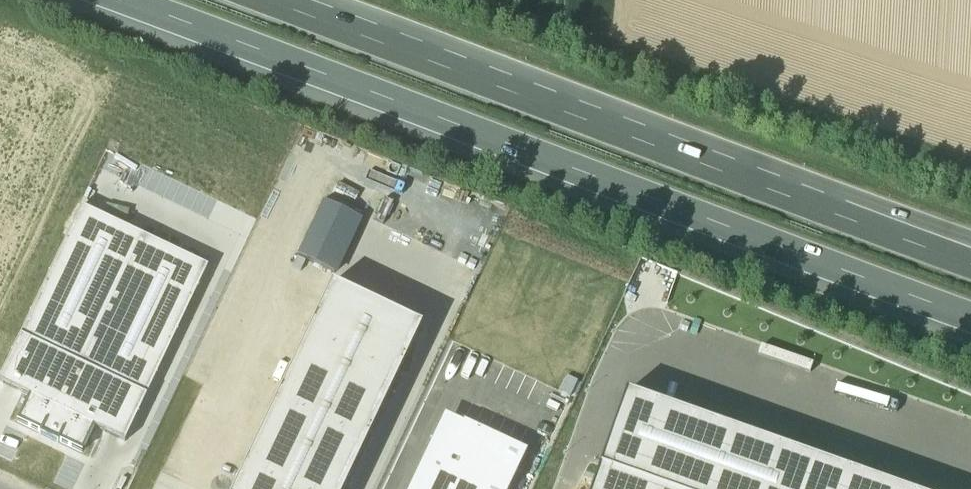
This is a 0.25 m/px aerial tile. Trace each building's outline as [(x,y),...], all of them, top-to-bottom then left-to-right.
[(359,221),(324,204),(298,257),(334,274),(359,221)] [(29,398),(95,429),(126,444),(208,268),(80,208),(0,379),(0,384),(29,398)] [(233,488),(344,488),(422,329),(331,285),(233,488)] [(625,392),(621,404),(591,488),(898,488),(625,392)] [(82,455),(95,429),(29,398),(16,424),(82,455)] [(526,453),(448,416),(413,488),(509,488),(526,453)]
